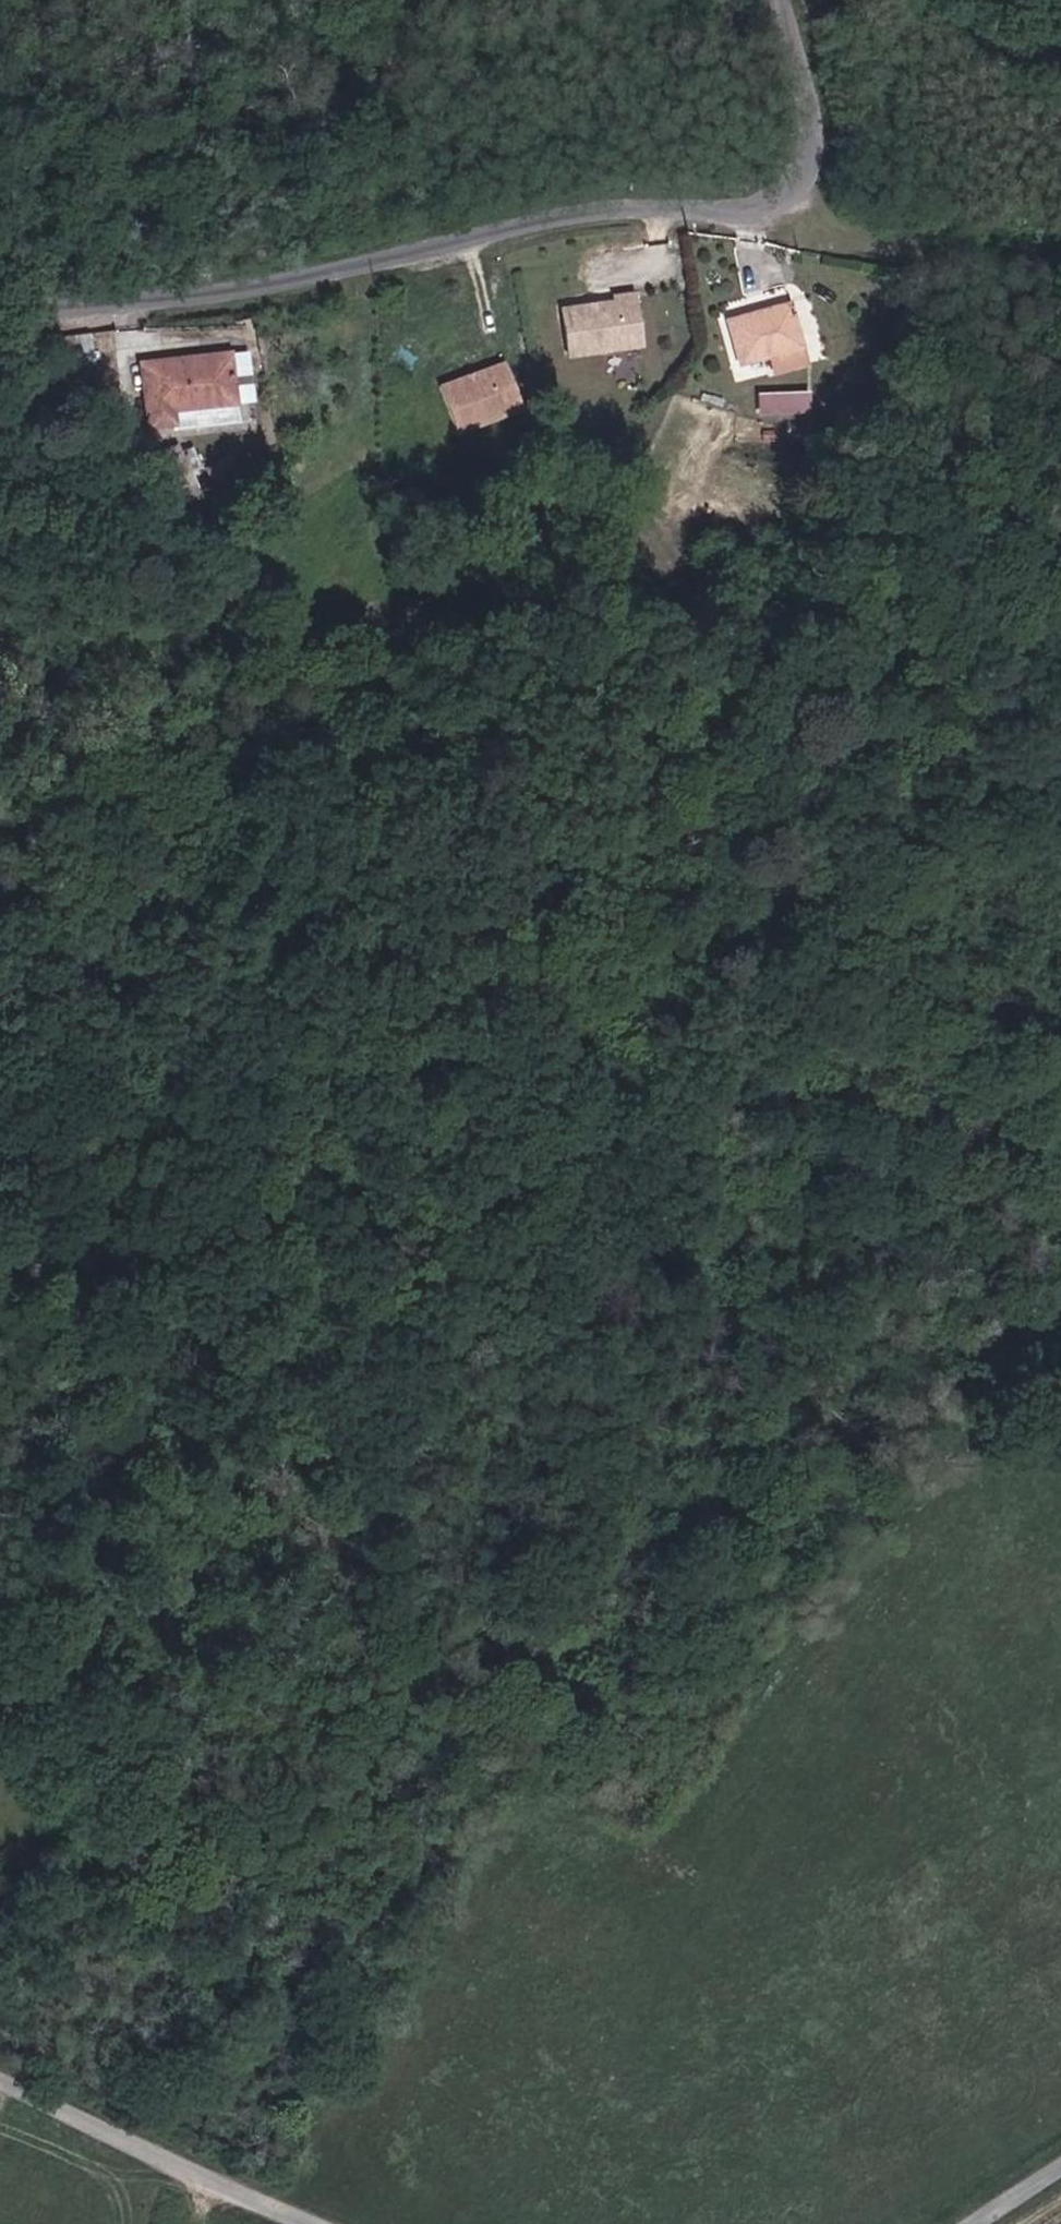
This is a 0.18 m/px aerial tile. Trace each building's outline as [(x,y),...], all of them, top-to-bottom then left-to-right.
[(643,344),(637,293),(618,295),(619,300),(603,301),(600,306),(594,306),(590,303),(566,306),(572,353),(596,350),(643,344)] [(807,344),(795,301),(733,318),(745,361),(771,354),(807,344)] [(94,333),(73,335),(75,362),(96,361),(94,333)] [(811,358),(807,344),(771,354),(775,368),(811,358)] [(238,402),(233,351),(149,359),(155,421),(181,419),(180,407),(238,402)] [(508,408),(492,361),(427,383),(443,429),(508,408)] [(758,419),(811,419),(812,388),(758,387),(758,419)]
